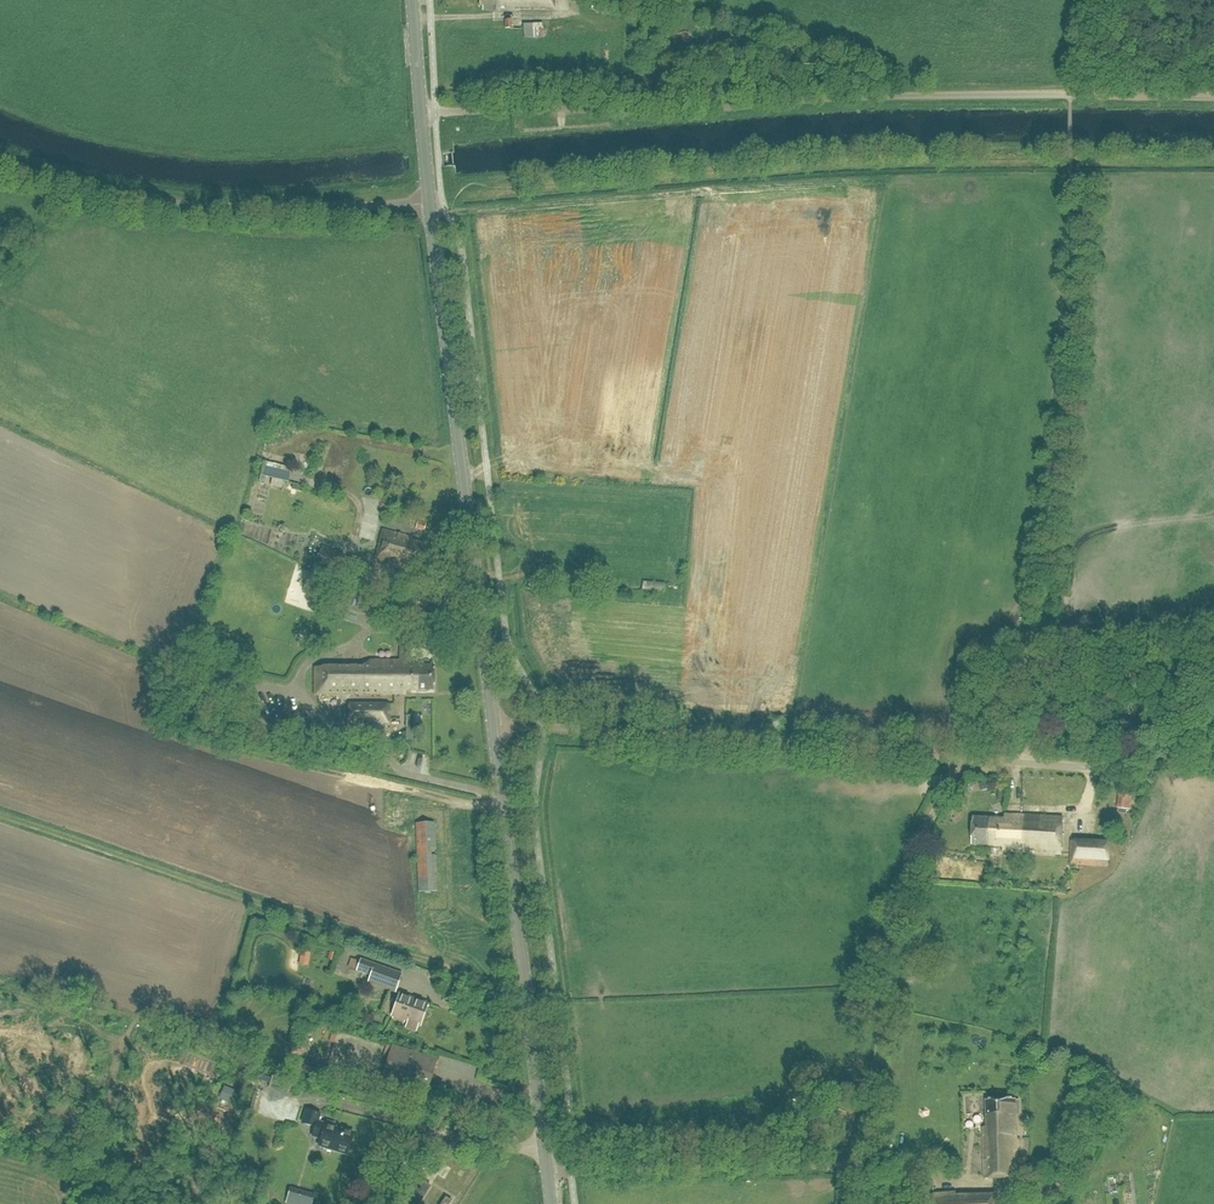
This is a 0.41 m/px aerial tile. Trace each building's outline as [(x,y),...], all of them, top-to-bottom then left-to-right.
[(554,0),(480,0),(480,9),(483,9),(483,11),(496,11),(496,9),(506,9),(506,11),(554,11),(554,0)] [(616,15),(618,6),(596,3),(595,12),(616,15)] [(524,38),(544,38),(543,24),(523,24),(524,38)] [(280,477),(282,464),(268,462),(266,475),(280,477)] [(376,560),(394,565),(396,559),(403,561),(402,565),(414,568),(421,544),(410,541),(411,539),(383,531),(376,560)] [(362,588),(370,571),(346,560),(347,558),(323,547),(314,565),(362,588)] [(350,592),(345,610),(365,616),(370,597),(350,592)] [(341,667),(329,668),(313,668),(312,696),(319,696),(319,695),(405,696),(405,691),(433,691),(433,666),(411,665),(411,645),(400,645),(399,661),(371,661),(362,668),(341,667)] [(388,725),(388,704),(349,704),(349,725),(388,725)] [(349,736),(346,747),(360,750),(363,740),(349,736)] [(348,758),(338,756),(336,764),(346,766),(348,758)] [(1130,810),(1134,786),(1120,784),(1117,808),(1119,808),(1119,812),(1125,813),(1125,809),(1130,810)] [(1061,854),(1063,820),(1005,816),(1005,819),(974,817),(973,845),(989,846),(1004,847),(1004,851),(1061,854)] [(418,892),(437,892),(434,823),(416,824),(418,892)] [(1115,857),(1115,843),(1075,839),(1075,841),(1071,841),(1070,866),(1088,867),(1088,866),(1095,866),(1095,867),(1109,868),(1110,861),(1112,861),(1113,856),(1115,857)] [(303,966),(313,966),(313,953),(303,952),(303,966)] [(361,959),(356,971),(370,976),(367,984),(396,993),(402,974),(361,959)] [(420,1026),(428,1004),(400,994),(392,1016),(394,1017),(393,1019),(403,1022),(404,1020),(420,1026)] [(427,1091),(436,1061),(392,1047),(383,1078),(427,1091)] [(298,1059),(295,1070),(323,1079),(327,1068),(298,1059)] [(379,1075),(383,1064),(378,1062),(374,1074),(379,1075)] [(984,1178),(1018,1178),(1017,1100),(987,1100),(987,1127),(984,1127),(984,1178)] [(320,1114),(306,1109),(302,1123),(314,1126),(311,1137),(320,1140),(318,1148),(346,1156),(348,1149),(353,1132),(334,1127),(335,1124),(326,1121),(326,1124),(318,1121),(320,1114)] [(1083,1124),(1083,1134),(1103,1135),(1103,1125),(1083,1124)] [(418,1178),(405,1198),(414,1203),(419,1203),(431,1186),(418,1178)] [(286,1203),(288,1203),(312,1203),(315,1195),(290,1188),(286,1203)] [(995,1199),(994,1194),(956,1196),(956,1193),(936,1194),(936,1203),(995,1203),(995,1199)]
